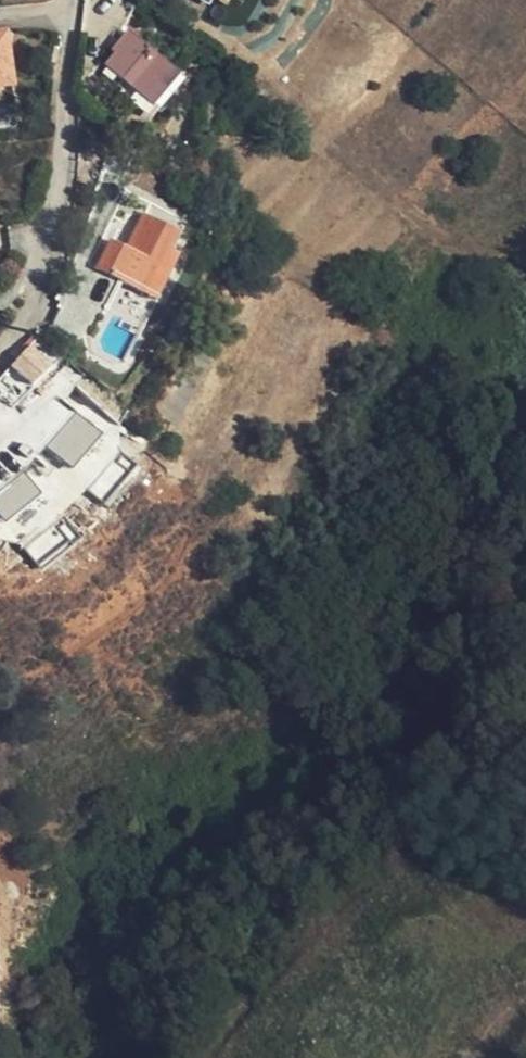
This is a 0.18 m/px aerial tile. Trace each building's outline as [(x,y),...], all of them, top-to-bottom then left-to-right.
[(148,104),(178,68),(132,31),(102,66),(148,104)] [(13,103),(7,35),(0,36),(0,105),(13,103)] [(171,247),(176,249),(183,233),(144,215),(137,231),(145,234),(138,251),(130,247),(113,240),(98,272),(121,283),(104,319),(109,321),(114,309),(131,317),(144,290),(150,293),(171,247)] [(145,234),(137,231),(130,247),(138,251),(145,234)] [(184,253),(176,249),(171,247),(150,293),(163,299),(184,253)] [(34,391),(55,367),(32,344),(11,368),(34,391)] [(144,468),(55,388),(0,448),(0,515),(33,545),(87,486),(109,506),(144,468)]
